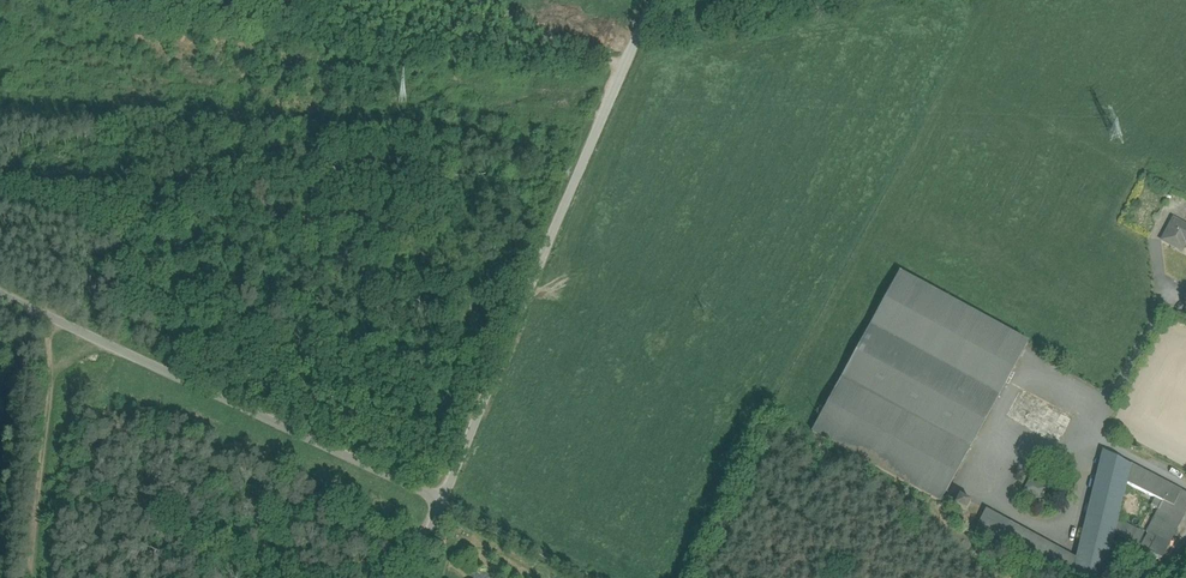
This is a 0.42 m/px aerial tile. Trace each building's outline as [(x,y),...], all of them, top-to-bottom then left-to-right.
[(1163,241),(1181,250),(1185,241),(1185,228),(1174,221),(1163,241)] [(1027,342),(900,272),(812,433),(939,502),(1027,342)] [(1072,418),(1019,390),(1005,416),(1058,444),(1072,418)] [(1076,559),(987,510),(978,527),(1070,577),(1102,577),(1114,533),(1117,519),(1126,485),(1131,465),(1104,451),(1076,559)] [(1131,465),(1126,485),(1154,499),(1151,507),(1157,510),(1146,533),(1148,534),(1140,547),(1161,558),(1185,511),(1185,495),(1131,465)] [(1047,489),(1030,480),(1024,491),(1041,500),(1047,489)] [(971,503),(960,497),(955,505),(966,511),(971,503)] [(1142,532),(1117,519),(1114,533),(1138,546),(1144,534),(1142,532)]
